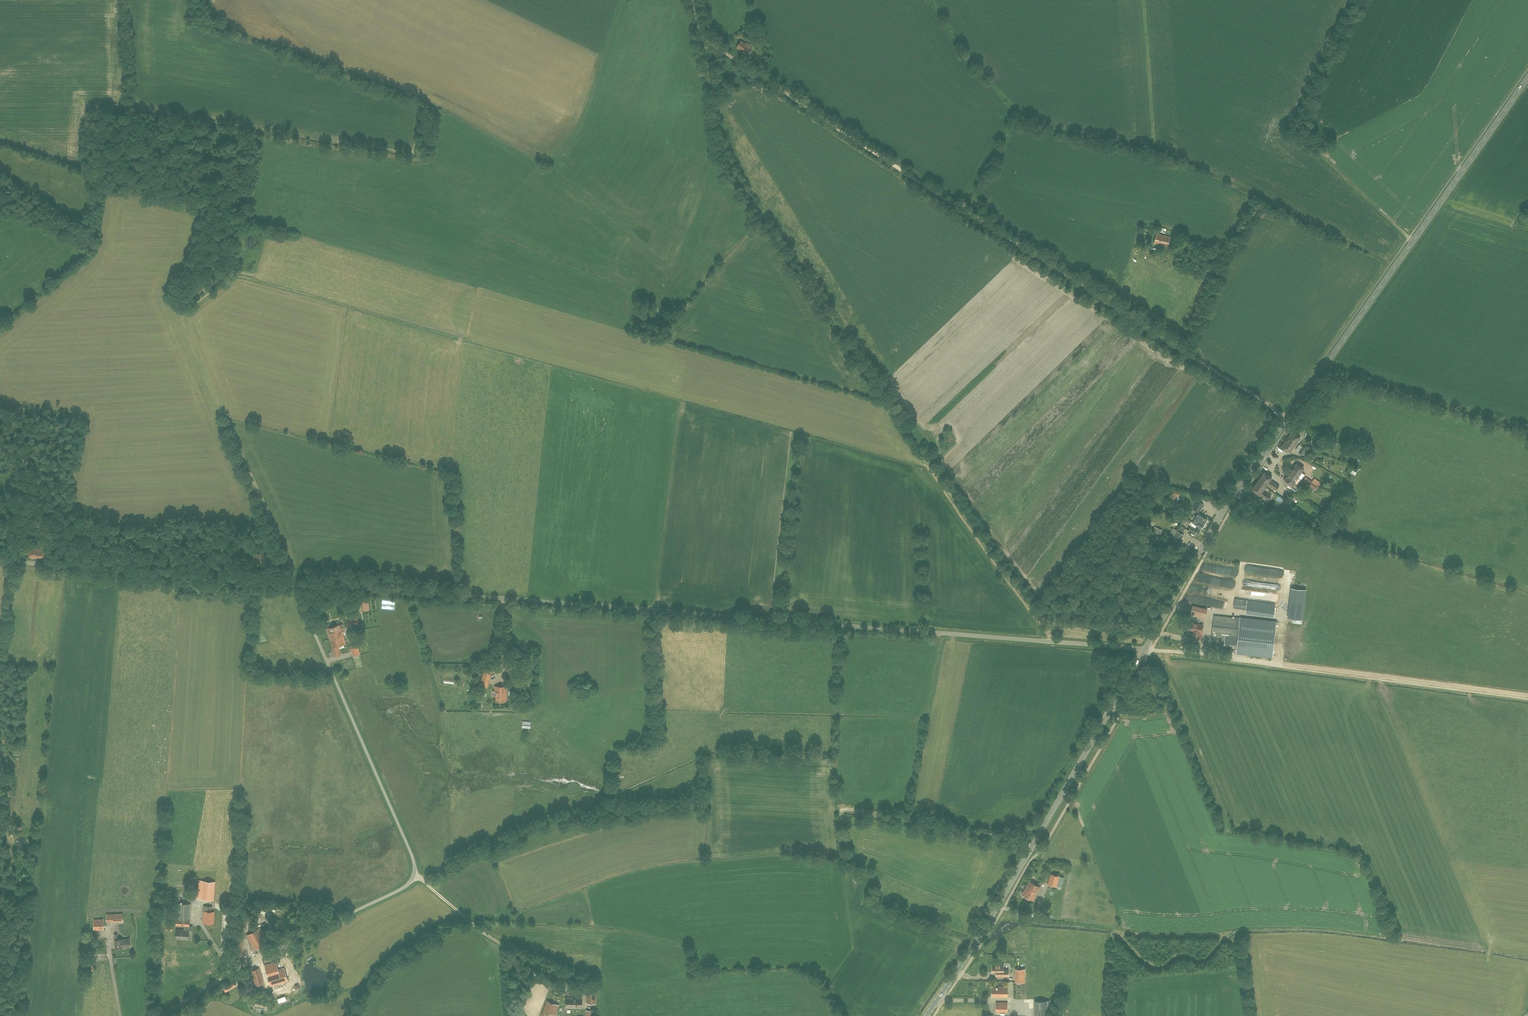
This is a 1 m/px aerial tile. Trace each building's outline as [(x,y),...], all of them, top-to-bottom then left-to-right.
[(754,23),(750,12),(744,14),(748,25),(754,23)] [(742,41),(736,50),(747,57),(753,49),(742,41)] [(1170,237),(1154,234),(1151,245),(1167,249),(1170,237)] [(239,246),(237,244),(231,252),(233,253),(239,246)] [(1311,414),(1303,408),(1295,420),(1303,425),(1311,414)] [(1292,431),(1280,447),(1289,454),(1301,438),(1292,431)] [(1316,441),(1318,434),(1307,431),(1305,437),(1316,441)] [(1308,450),(1301,446),(1296,453),(1303,457),(1308,450)] [(1307,469),(1295,461),(1283,480),(1294,488),(1307,469)] [(1264,471),(1251,489),(1260,495),(1273,476),(1264,471)] [(1319,486),(1308,478),(1304,484),(1315,492),(1319,486)] [(1286,487),(1281,494),(1287,499),(1292,492),(1286,487)] [(1172,498),(1175,499),(1176,496),(1179,497),(1180,492),(1174,491),(1172,498)] [(1199,512),(1200,510),(1204,504),(1198,500),(1193,508),(1199,512)] [(1193,522),(1202,528),(1207,519),(1198,514),(1196,517),(1194,515),(1192,519),(1194,520),(1193,522)] [(1202,528),(1193,522),(1190,526),(1191,526),(1187,531),(1196,536),(1201,527),(1202,528)] [(1183,534),(1177,530),(1172,538),(1179,542),(1183,534)] [(214,544),(220,545),(223,536),(217,534),(214,544)] [(44,558),(44,549),(35,549),(35,550),(30,550),(29,557),(44,558)] [(1266,606),(1249,604),(1249,608),(1254,608),(1254,611),(1257,611),(1257,615),(1269,616),(1270,606),(1266,606)] [(1193,606),(1191,614),(1205,617),(1207,610),(1193,606)] [(353,619),(352,615),(346,616),(347,629),(358,627),(357,619),(353,619)] [(1214,616),(1212,635),(1238,638),(1240,617),(1236,617),(1236,618),(1214,616)] [(1203,625),(1189,621),(1187,629),(1192,630),(1194,630),(1192,638),(1198,640),(1200,632),(1201,632),(1203,625)] [(327,628),(331,643),(336,641),(335,639),(339,638),(340,640),(344,639),(340,624),(327,628)] [(336,641),(331,643),(336,656),(341,655),(338,646),(346,644),(344,639),(340,640),(339,638),(335,639),(336,641)] [(1222,644),(1221,648),(1236,650),(1238,642),(1225,641),(1224,644),(1222,644)] [(350,646),(352,651),(353,656),(360,654),(357,644),(350,646)] [(480,686),(481,686),(487,687),(489,679),(482,677),(480,686)] [(495,691),(492,691),(492,696),(495,696),(495,701),(506,702),(507,686),(495,686),(495,691)] [(1057,886),(1060,876),(1051,874),(1048,884),(1057,886)] [(214,900),(216,882),(199,880),(197,899),(214,900)] [(1030,881),(1026,888),(1022,894),(1033,900),(1040,887),(1030,881)] [(1045,885),(1043,894),(1059,897),(1061,888),(1045,885)] [(189,926),(190,904),(178,903),(177,918),(176,918),(175,925),(184,925),(184,930),(177,930),(176,938),(188,939),(189,930),(187,930),(188,926),(189,926)] [(214,924),(214,911),(212,911),(212,907),(204,906),(203,923),(214,924)] [(94,930),(104,930),(103,919),(93,919),(94,930)] [(254,950),(269,942),(261,927),(246,935),(254,950)] [(122,947),(130,947),(130,939),(122,939),(118,939),(118,934),(114,934),(115,948),(122,947)] [(284,987),(295,984),(293,976),(288,977),(289,977),(287,978),(284,968),(278,970),(276,962),(265,966),(271,986),(283,983),(284,987)] [(1003,965),(992,965),(992,972),(996,972),(996,976),(1008,976),(1008,969),(1003,969),(1003,965)] [(255,986),(263,984),(259,968),(251,971),(255,986)] [(1016,982),(1026,982),(1026,969),(1020,969),(1017,969),(1016,969),(1016,975),(1016,982)] [(233,987),(231,984),(222,989),(224,992),(233,987)] [(1008,997),(1008,987),(992,987),(992,997),(1008,997)] [(595,1003),(596,990),(588,989),(587,1003),(595,1003)] [(581,1008),(581,997),(575,997),(575,998),(566,998),(566,1008),(581,1008)] [(557,1005),(547,1001),(542,1015),(543,1015),(546,1015),(547,1013),(553,1015),(557,1005)] [(1035,1015),(1050,1015),(1050,1001),(1035,1001),(1035,1015)] [(1007,1012),(1008,1002),(996,1002),(996,1012),(1007,1012)]
